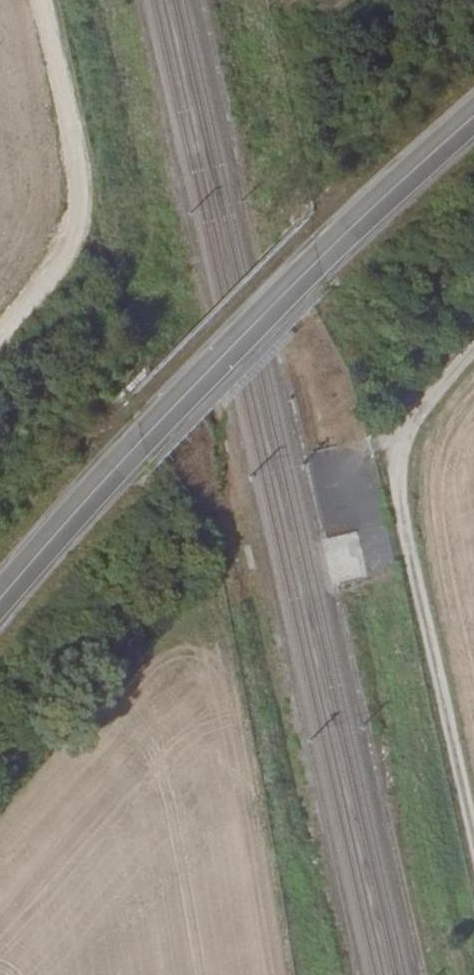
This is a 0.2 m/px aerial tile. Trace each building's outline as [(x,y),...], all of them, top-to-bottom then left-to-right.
[(329,582),(365,578),(360,533),(325,536),(329,582)]
